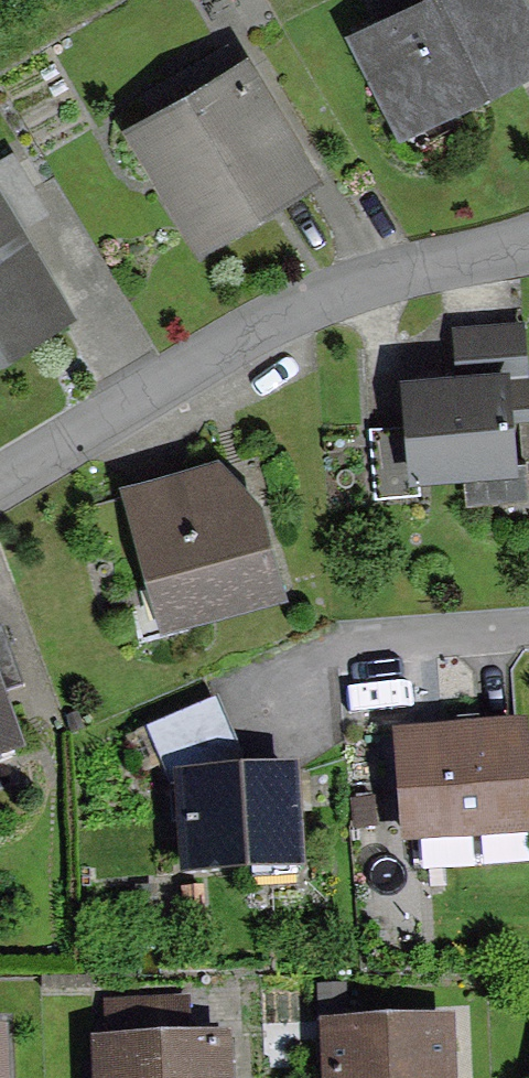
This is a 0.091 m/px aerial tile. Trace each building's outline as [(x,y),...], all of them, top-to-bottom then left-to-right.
[(404,126),(528,61),(528,30),(514,0),(386,0),(393,13),(357,31),(404,126)] [(145,135),(201,229),(300,170),(226,47),(184,73),(201,102),(145,135)] [(47,312),(18,263),(32,254),(17,228),(46,211),(12,154),(0,161),(0,340),(47,312)] [(508,415),(528,414),(528,400),(524,330),(454,336),(458,379),(406,383),(410,427),(371,430),(376,497),(418,494),(416,472),(512,464),(508,415)] [(174,577),(183,612),(278,585),(258,512),(239,517),(228,511),(217,470),(131,492),(154,582),(174,577)] [(24,687),(3,628),(0,629),(0,695),(24,687)] [(171,784),(182,784),(239,778),(238,758),(214,702),(148,730),(171,784)] [(11,752),(14,751),(0,712),(0,741),(6,739),(11,752)] [(402,739),(409,837),(528,828),(520,731),(479,734),(478,720),(459,722),(441,723),(442,736),(402,739)] [(188,870),(298,863),(292,775),(239,778),(182,784),(188,870)] [(105,1077),(221,1077),(219,1044),(154,1046),(154,1024),(109,1026),(110,1048),(103,1048),(105,1077)] [(333,1077),(446,1077),(444,1029),(331,1033),(333,1077)]
